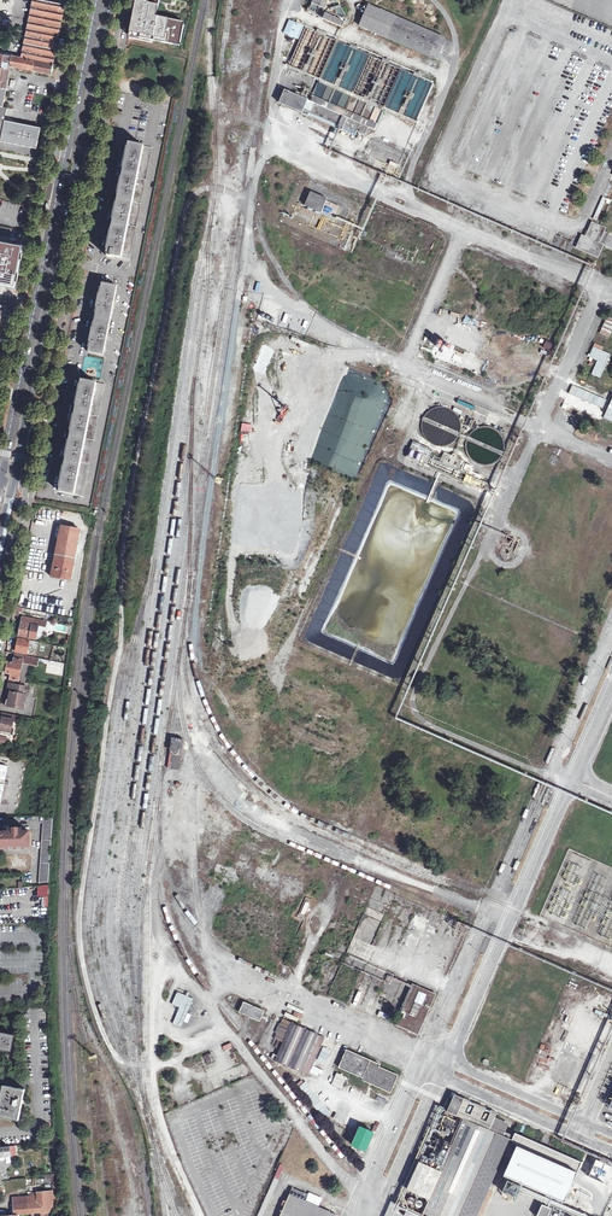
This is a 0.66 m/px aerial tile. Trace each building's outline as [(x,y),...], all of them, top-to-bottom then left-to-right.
[(39,0),(34,0),(22,59),(18,58),(16,66),(51,74),(65,5),(39,0)] [(179,0),(136,0),(128,38),(181,50),(187,19),(184,18),(187,2),(179,0)] [(306,12),(341,27),(343,24),(346,25),(349,19),(345,18),(341,16),(337,11),(329,0),(327,1),(325,6),(324,3),(325,0),(311,0),(306,12)] [(436,35),(367,6),(359,26),(427,56),(436,35)] [(316,33),(301,27),(296,40),(299,41),(289,66),(319,79),(309,101),(284,91),(279,103),(353,135),(355,130),(363,133),(367,126),(374,129),(383,108),(414,122),(431,83),(418,78),(419,75),(412,72),(411,75),(388,64),(389,62),(382,59),(381,61),(355,50),(356,48),(349,45),(348,47),(323,36),(324,34),(317,30),(316,33)] [(436,35),(427,56),(434,59),(443,38),(436,35)] [(41,127),(6,120),(8,107),(4,106),(7,89),(5,89),(10,65),(12,57),(0,54),(0,141),(37,148),(41,127)] [(113,255),(131,259),(153,150),(144,148),(145,145),(130,142),(120,191),(108,254),(109,254),(108,256),(113,257),(113,255)] [(326,199),(310,192),(304,205),(334,218),(338,208),(324,202),(326,199)] [(519,218),(492,206),(489,213),(516,225),(519,218)] [(551,232),(524,220),(521,227),(548,239),(551,232)] [(596,244),(603,229),(593,224),(586,239),(583,237),(579,246),(596,254),(600,245),(596,244)] [(118,286),(104,283),(102,293),(100,293),(97,306),(98,306),(96,319),(95,327),(93,326),(90,341),(92,341),(90,352),(104,354),(118,286)] [(611,350),(611,319),(606,317),(587,361),(604,368),(611,350)] [(558,346),(548,341),(545,348),(555,353),(558,346)] [(90,376),(96,376),(99,358),(85,356),(82,371),(91,372),(90,376)] [(341,368),(324,418),(335,422),(332,431),(341,423),(342,420),(348,415),(351,420),(355,421),(352,424),(351,426),(357,428),(357,431),(360,432),(357,440),(353,439),(355,435),(349,440),(359,443),(363,448),(358,451),(363,453),(366,443),(369,441),(372,433),(376,430),(387,395),(374,380),(341,368)] [(97,383),(82,380),(71,436),(59,492),(82,496),(105,388),(96,385),(97,383)] [(468,417),(464,426),(473,429),(476,420),(468,417)] [(432,449),(413,442),(406,458),(419,464),(420,462),(424,464),(424,466),(483,491),(487,483),(461,472),(465,461),(458,458),(459,455),(454,453),(452,456),(444,452),(440,462),(429,457),(432,449)] [(474,466),(466,462),(463,469),(471,473),(474,466)] [(80,529),(61,525),(58,543),(56,555),(52,577),(71,580),(80,529)] [(47,622),(23,617),(21,626),(19,636),(31,638),(31,635),(35,635),(35,630),(32,629),(33,626),(46,628),(47,622)] [(30,641),(19,639),(18,645),(16,652),(27,655),(28,650),(32,651),(33,646),(29,645),(30,641)] [(40,658),(16,653),(13,664),(9,662),(7,668),(6,673),(12,674),(11,679),(20,681),(23,662),(39,665),(40,658)] [(18,686),(10,684),(9,688),(8,692),(11,692),(8,706),(23,709),(28,688),(18,686)] [(14,719),(3,717),(2,724),(0,730),(12,732),(14,719)] [(7,744),(9,737),(0,735),(0,742),(7,744)] [(185,739),(172,737),(170,753),(172,754),(169,768),(180,769),(185,739)] [(0,764),(0,779),(5,780),(8,766),(0,764)] [(54,815),(44,815),(39,883),(48,882),(54,815)] [(31,846),(30,832),(19,832),(18,829),(14,829),(14,832),(0,832),(0,847),(31,846)] [(49,884),(40,885),(40,893),(48,893),(49,884)] [(436,994),(412,984),(395,1024),(419,1034),(436,994)] [(188,1013),(194,998),(177,991),(172,1004),(179,1007),(172,1024),(181,1027),(184,1021),(188,1023),(191,1014),(188,1013)] [(264,1011),(244,1002),(240,1012),(260,1021),(264,1011)] [(317,1035),(292,1024),(275,1060),(308,1075),(314,1061),(307,1058),(317,1035)] [(0,1034),(0,1050),(10,1052),(13,1036),(0,1034)] [(381,1065),(348,1050),(341,1067),(365,1077),(364,1080),(391,1092),(398,1075),(380,1067),(381,1065)] [(331,1084),(341,1089),(347,1077),(337,1072),(331,1084)] [(305,1077),(297,1082),(319,1113),(323,1111),(326,1116),(329,1113),(305,1077)] [(5,1086),(0,1108),(0,1117),(19,1121),(26,1090),(5,1086)] [(448,1099),(444,1109),(457,1115),(465,1099),(454,1094),(451,1100),(448,1099)] [(491,1130),(492,1126),(498,1113),(492,1110),(488,1121),(482,1118),(486,1108),(476,1104),(472,1114),(465,1112),(470,1101),(465,1099),(457,1115),(466,1119),(491,1130)] [(425,1213),(431,1215),(478,1215),(511,1139),(504,1136),(491,1130),(466,1119),(442,1172),(421,1163),(409,1189),(431,1199),(425,1213)] [(524,1132),(526,1126),(520,1124),(517,1129),(524,1132)] [(491,1130),(504,1136),(506,1132),(492,1126),(491,1130)] [(362,1127),(354,1145),(366,1150),(373,1132),(362,1127)] [(565,1201),(583,1162),(516,1131),(512,1141),(519,1144),(504,1175),(510,1177),(503,1191),(517,1198),(522,1189),(550,1202),(553,1196),(565,1201)] [(11,1157),(10,1147),(1,1148),(0,1148),(0,1158),(11,1157)] [(283,1166),(280,1165),(274,1178),(277,1179),(280,1172),(283,1166)] [(259,1215),(264,1215),(279,1180),(277,1179),(275,1179),(259,1215)] [(291,1195),(282,1215),(337,1215),(304,1201),(306,1196),(293,1191),(291,1195)] [(45,1214),(50,1213),(53,1204),(54,1192),(38,1193),(38,1197),(13,1198),(14,1215),(45,1214)] [(538,1215),(549,1215),(552,1207),(541,1204),(538,1215)]
